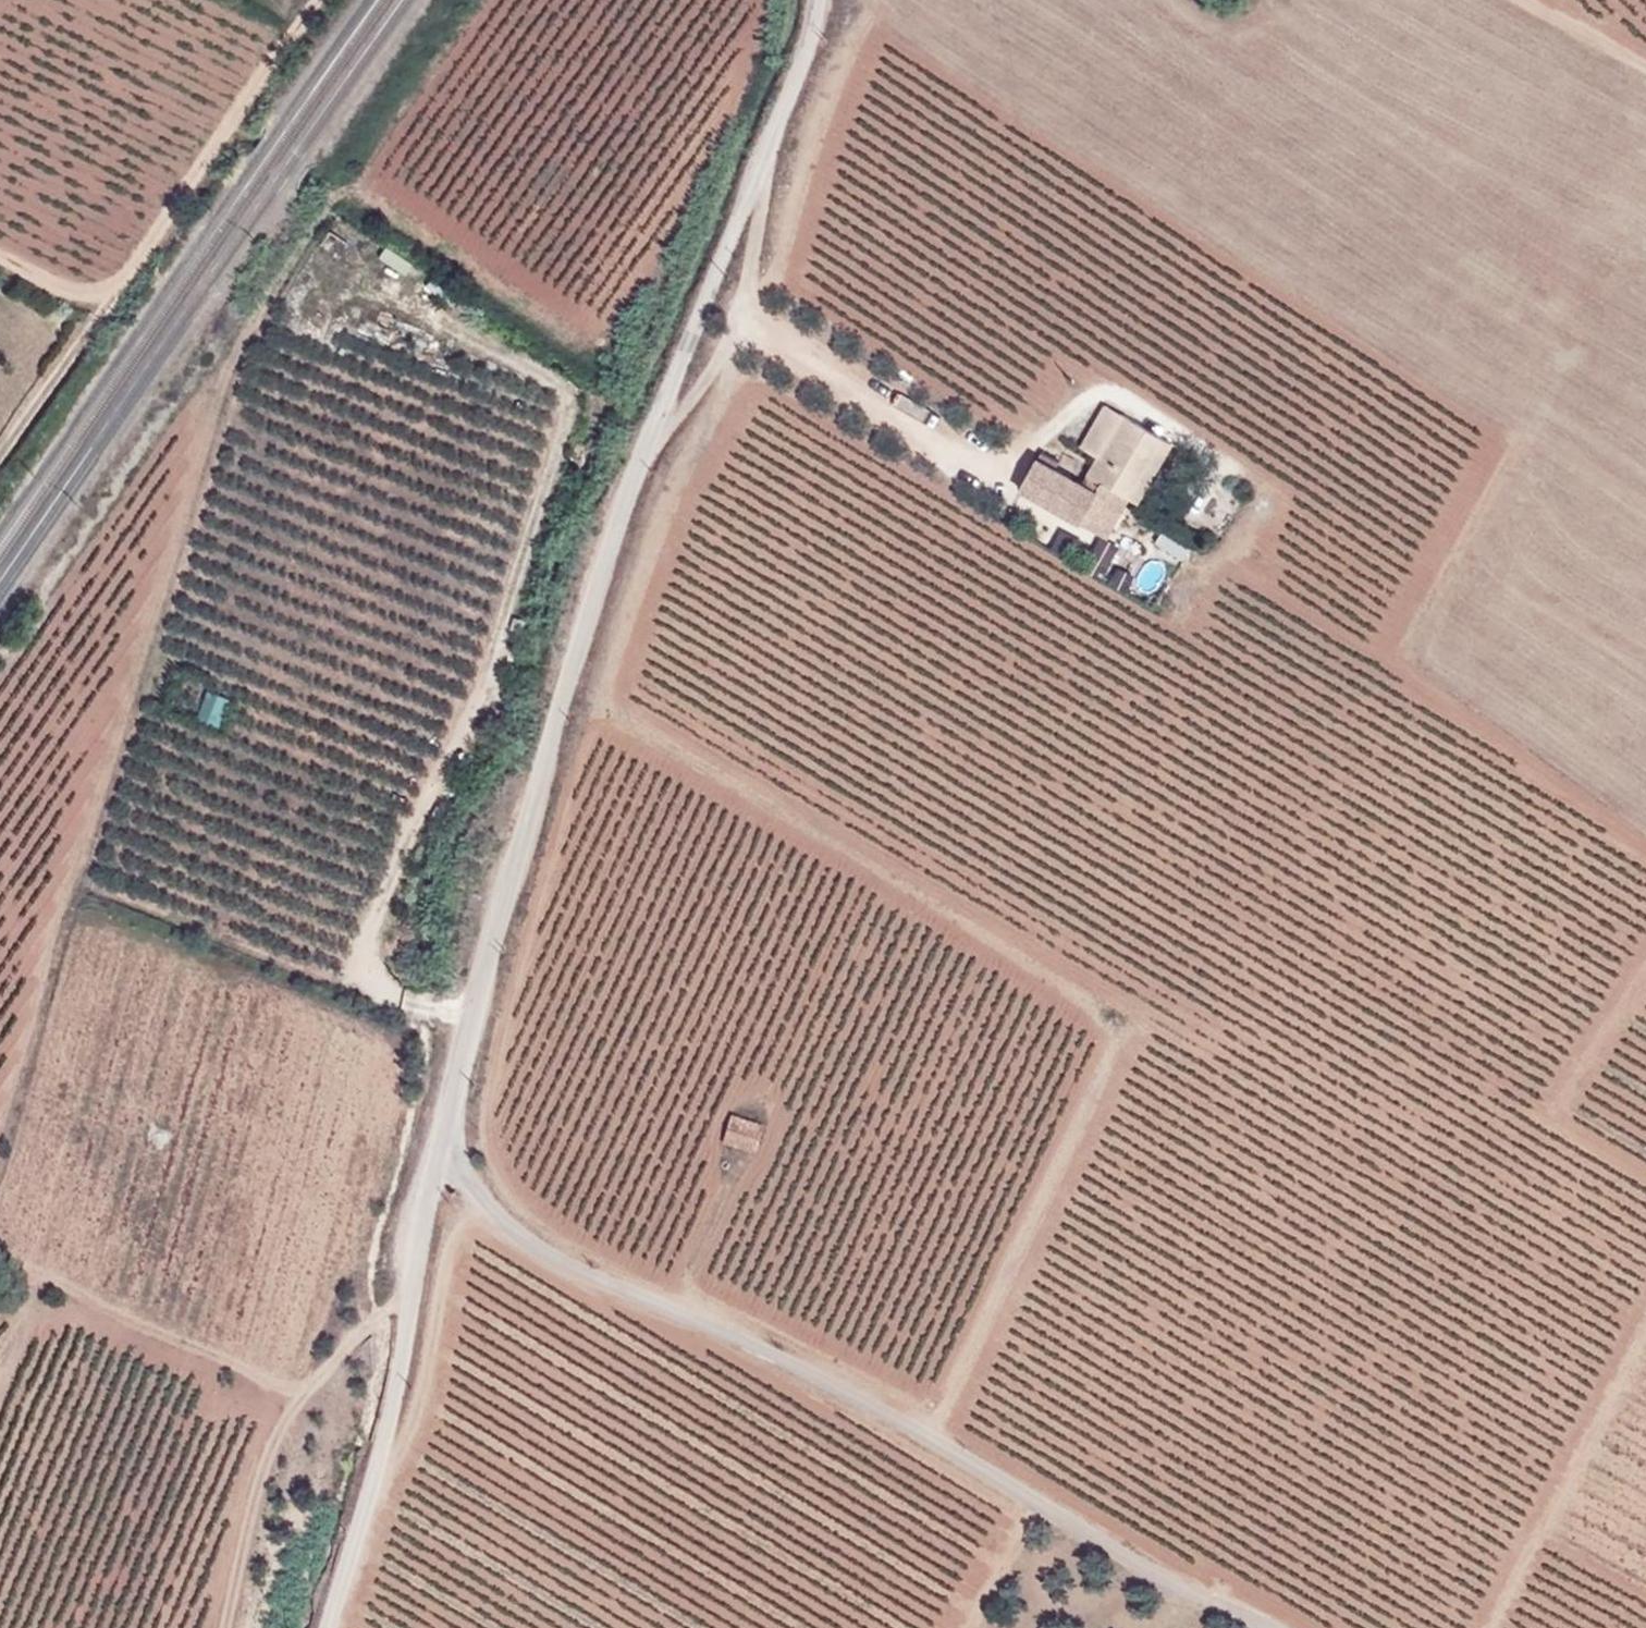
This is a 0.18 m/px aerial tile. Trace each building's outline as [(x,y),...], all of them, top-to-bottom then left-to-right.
[(1172,440),(1124,407),(1106,395),(1079,439),(1096,451),(1086,466),(1058,447),(1039,475),(1090,510),(1109,482),(1122,490),(1135,499),(1172,440)] [(1109,482),(1090,510),(1103,519),(1122,490),(1109,482)] [(731,1115),(723,1141),(757,1153),(766,1126),(731,1115)]
